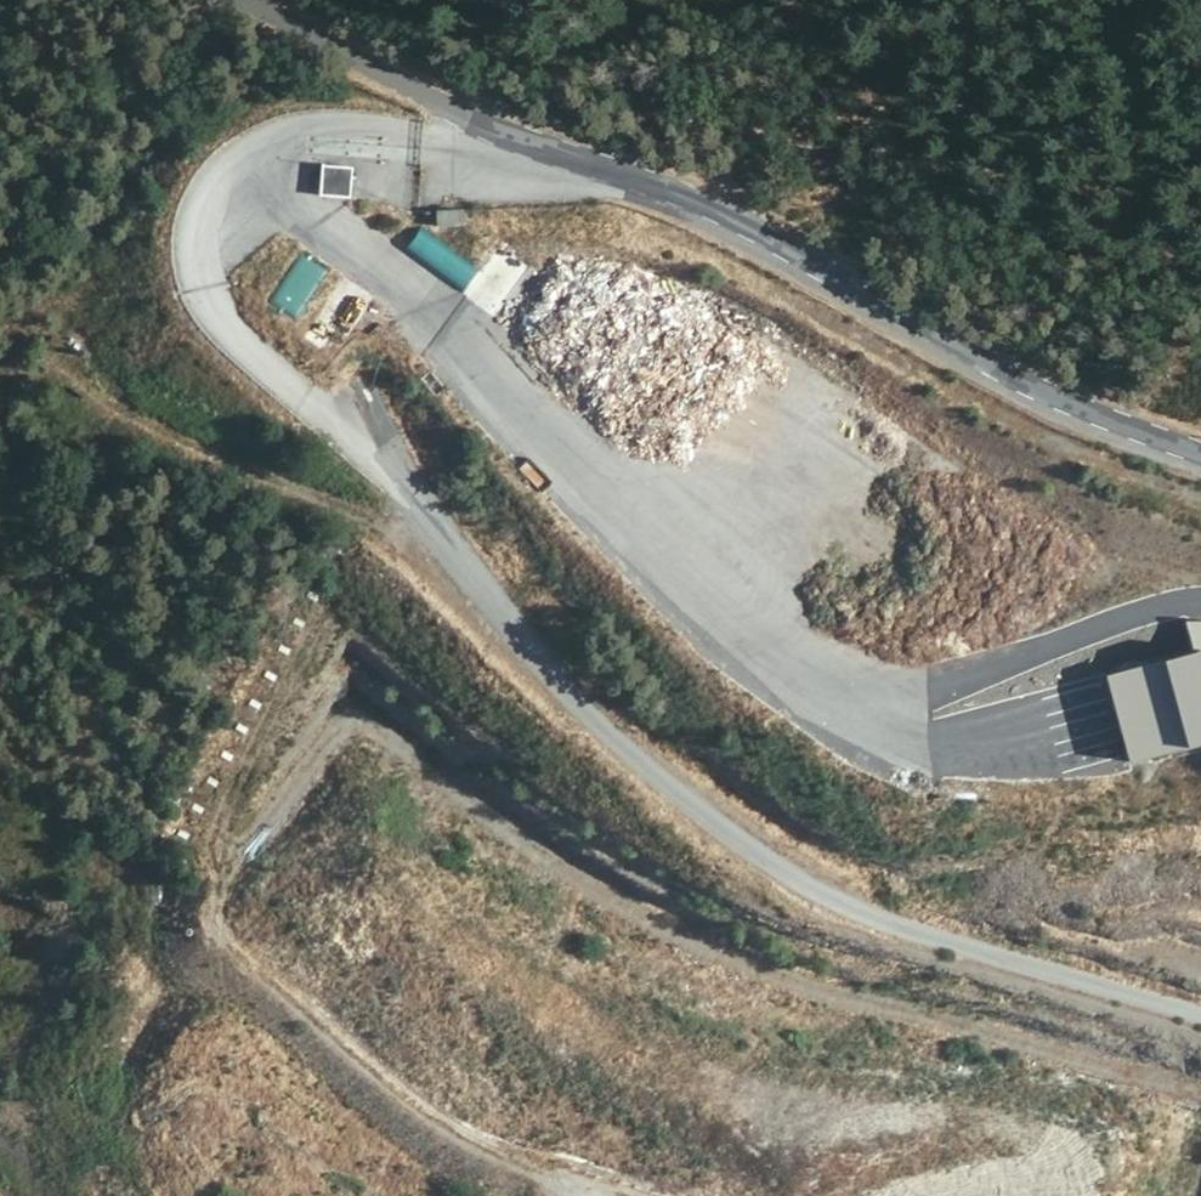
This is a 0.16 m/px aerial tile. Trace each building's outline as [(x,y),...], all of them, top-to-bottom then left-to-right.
[(319,198),(351,198),(351,166),(319,166),(319,198)] [(266,304),(294,321),(325,269),(297,252),(266,304)] [(1200,747),(1200,660),(1198,649),(1102,675),(1127,766),(1200,747)]
